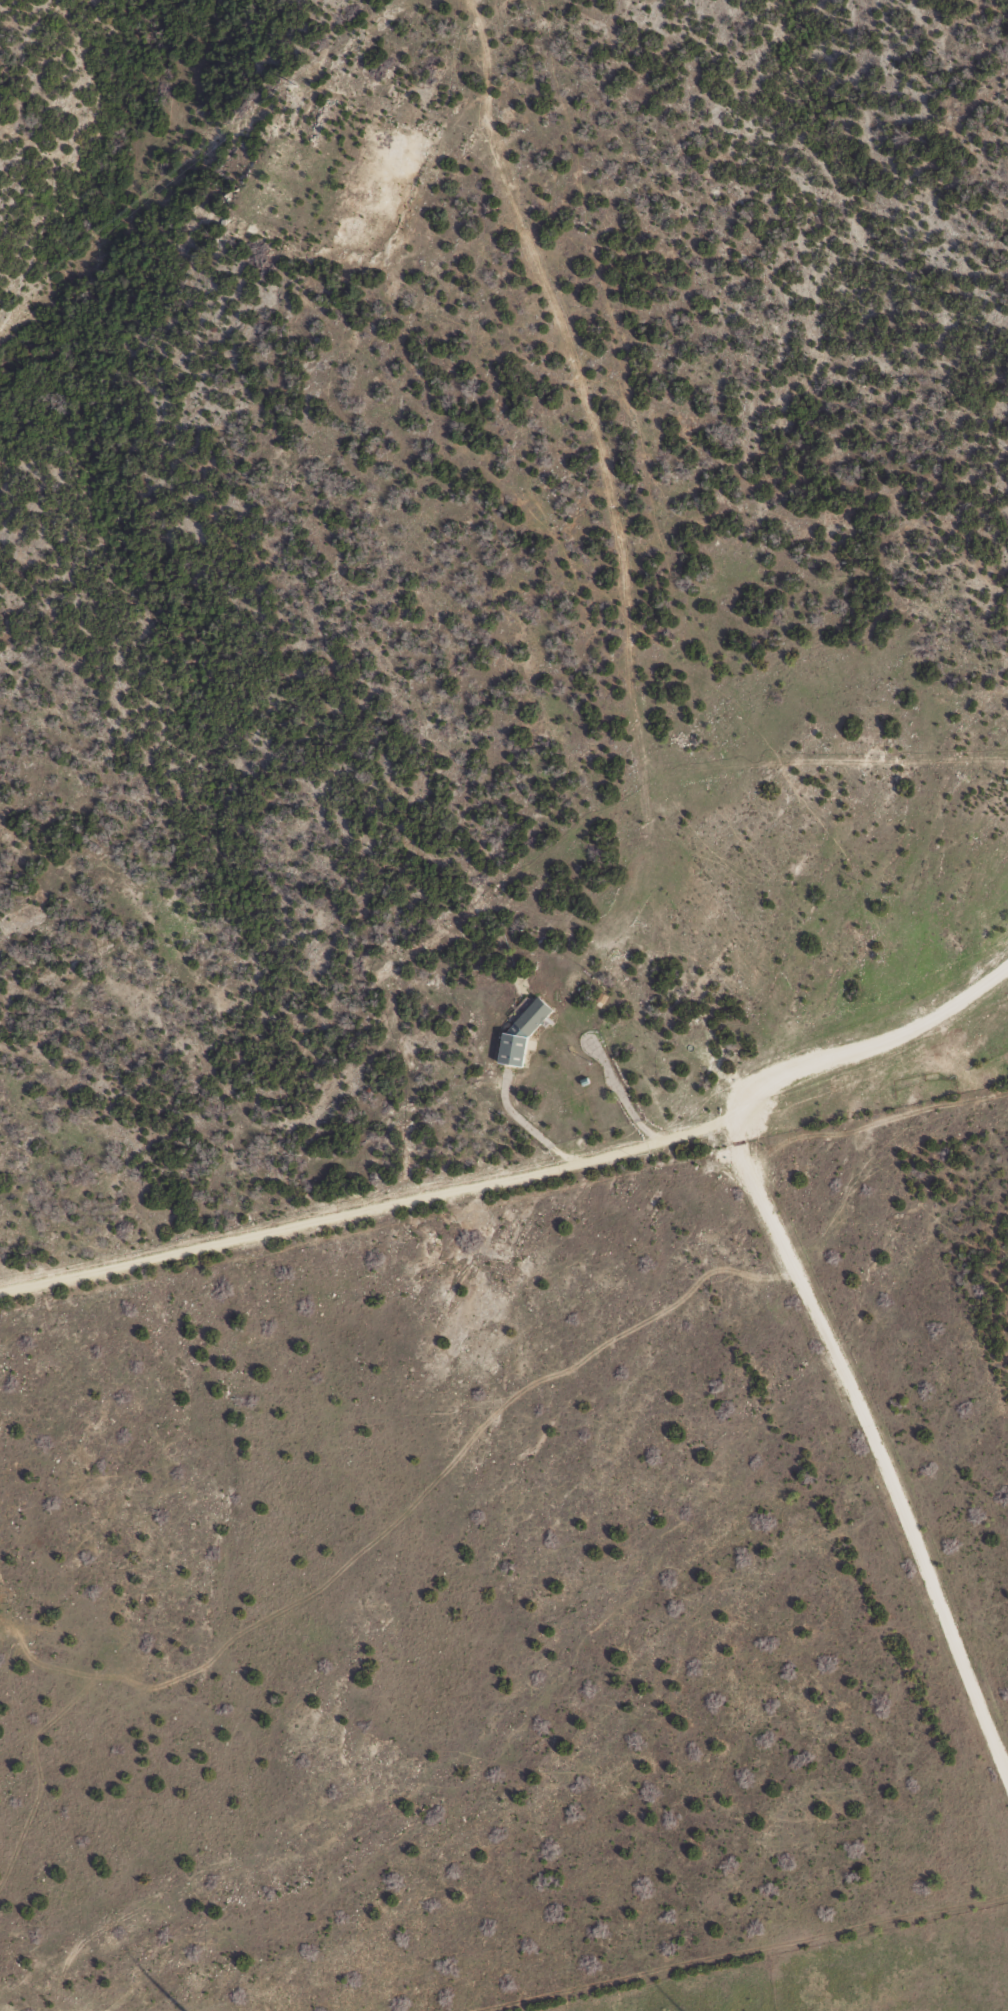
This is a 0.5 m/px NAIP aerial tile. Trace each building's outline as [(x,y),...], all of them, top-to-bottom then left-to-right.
[(514,1020),(532,1036),(547,1019),(544,1017),(551,1010),(536,996),(514,1020)]
